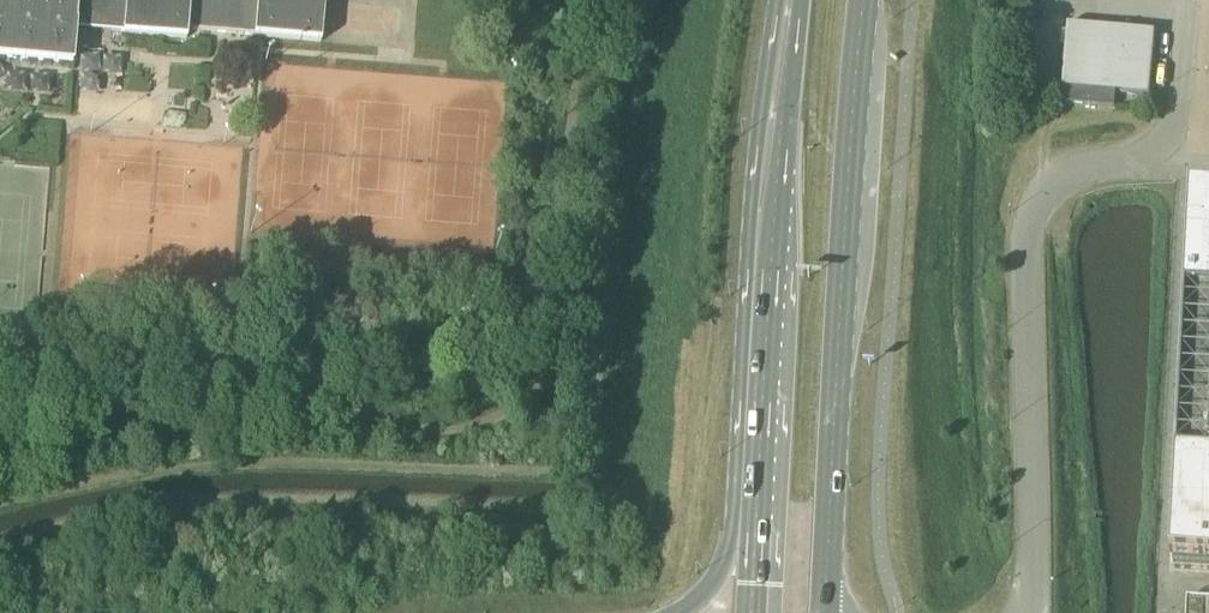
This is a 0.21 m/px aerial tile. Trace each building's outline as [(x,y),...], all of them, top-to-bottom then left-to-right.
[(71,65),(75,22),(123,27),(122,34),(186,40),(186,31),(197,32),(191,0),(0,0),(0,58),(71,65)] [(197,32),(319,43),(323,0),(191,0),(197,32)] [(1149,98),(1155,34),(1066,26),(1060,90),(1065,90),(1064,106),(1113,111),(1114,95),(1149,98)] [(1192,204),(1191,217),(1185,320),(1177,476),(1172,569),(1208,571),(1208,205),(1192,204)] [(1186,599),(1185,612),(1208,612),(1208,600),(1186,599)]
